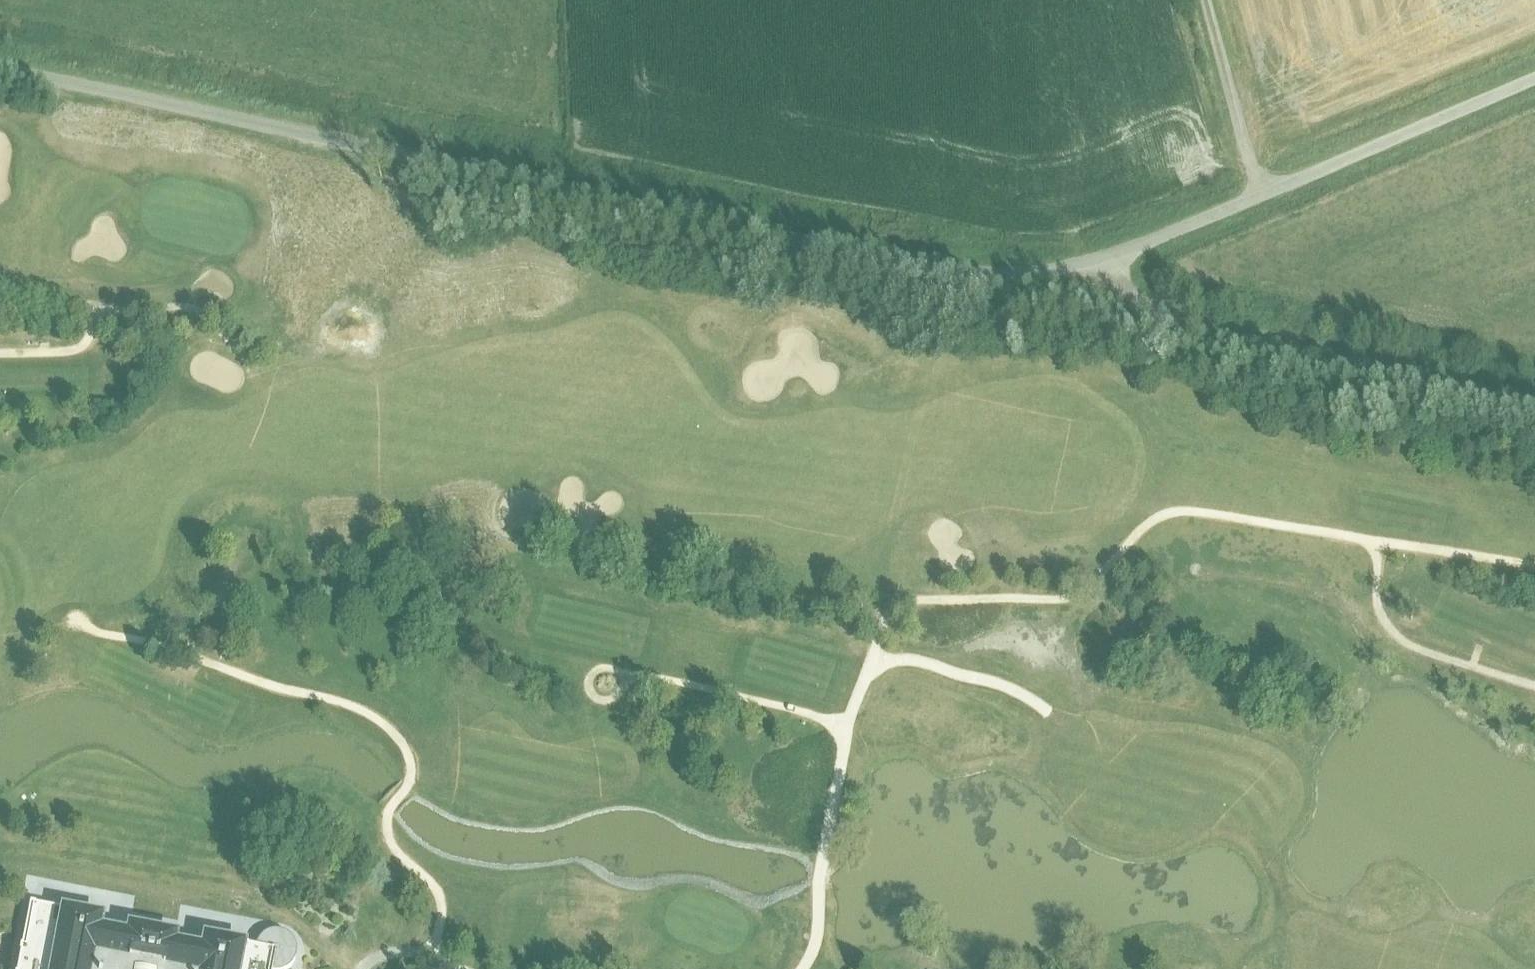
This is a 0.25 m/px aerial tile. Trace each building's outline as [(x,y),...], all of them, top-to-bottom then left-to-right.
[(285,968),(290,964),(294,958),(297,951),(297,944),(296,939),(292,933),(288,929),(281,928),(274,929),(267,931),(262,935),(257,939),(254,945),(254,947),(204,938),(201,949),(172,944),(174,936),(128,927),(127,935),(98,930),(100,918),(28,904),(16,968),(283,968),(285,968)]
